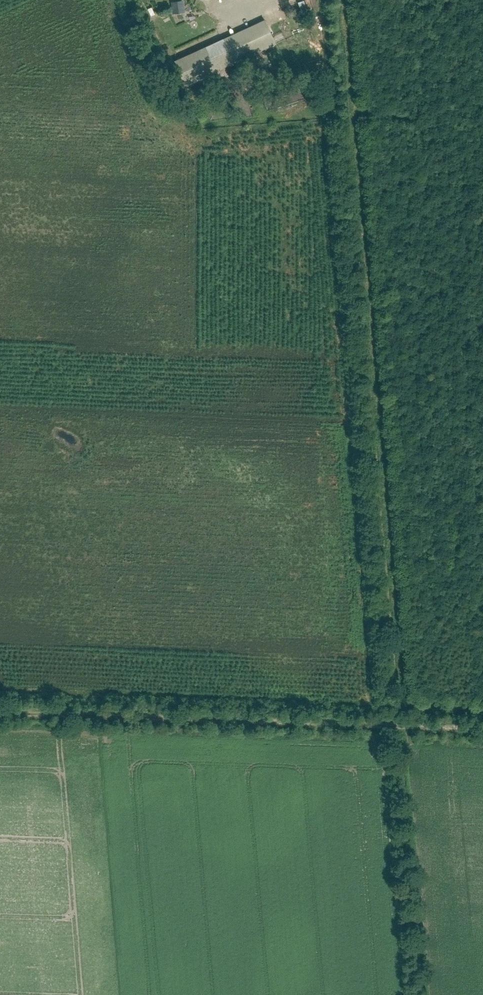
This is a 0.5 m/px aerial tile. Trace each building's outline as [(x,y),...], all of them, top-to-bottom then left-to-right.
[(176,13),(188,11),(186,0),(180,0),(174,1),(176,13)] [(272,46),(258,18),(201,47),(214,74),(272,46)]
